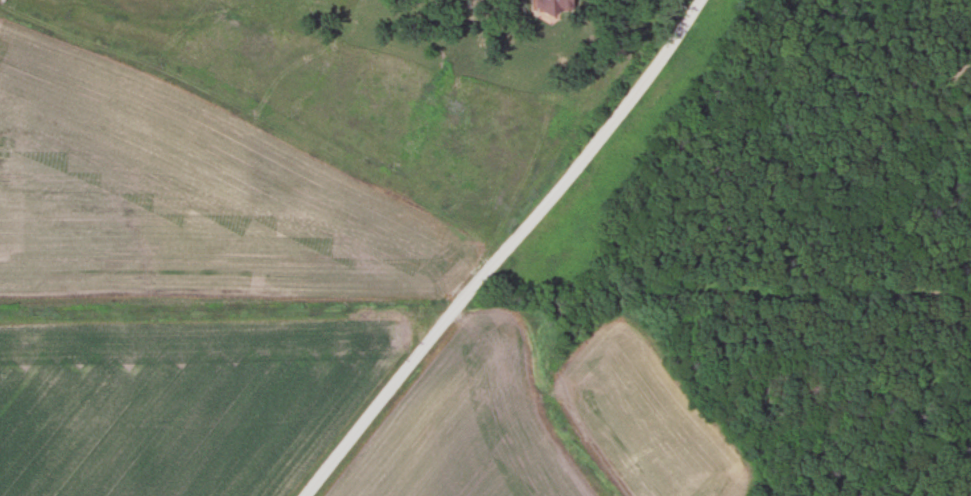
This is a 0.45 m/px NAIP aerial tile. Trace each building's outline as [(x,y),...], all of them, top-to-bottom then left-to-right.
[(534,9),(537,15),(556,14),(564,10),(572,10),(571,0),(534,0),(534,9)]
